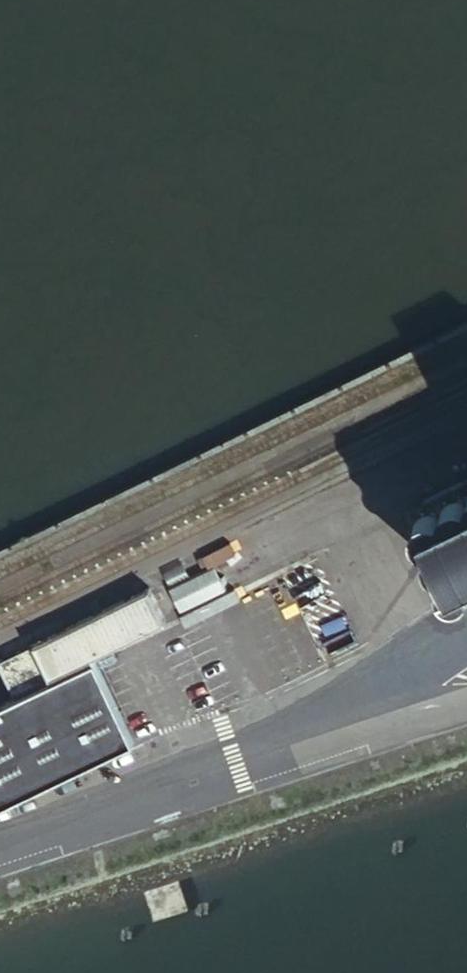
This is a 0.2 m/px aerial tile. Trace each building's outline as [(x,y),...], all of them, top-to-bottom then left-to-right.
[(466,577),(466,475),(428,494),(418,516),(448,577),(460,580),(466,577)] [(216,565),(171,586),(183,607),(227,586),(216,565)] [(94,656),(169,620),(152,587),(0,660),(17,694),(94,656)] [(16,798),(135,741),(94,656),(17,694),(0,702),(0,805),(16,798)]
